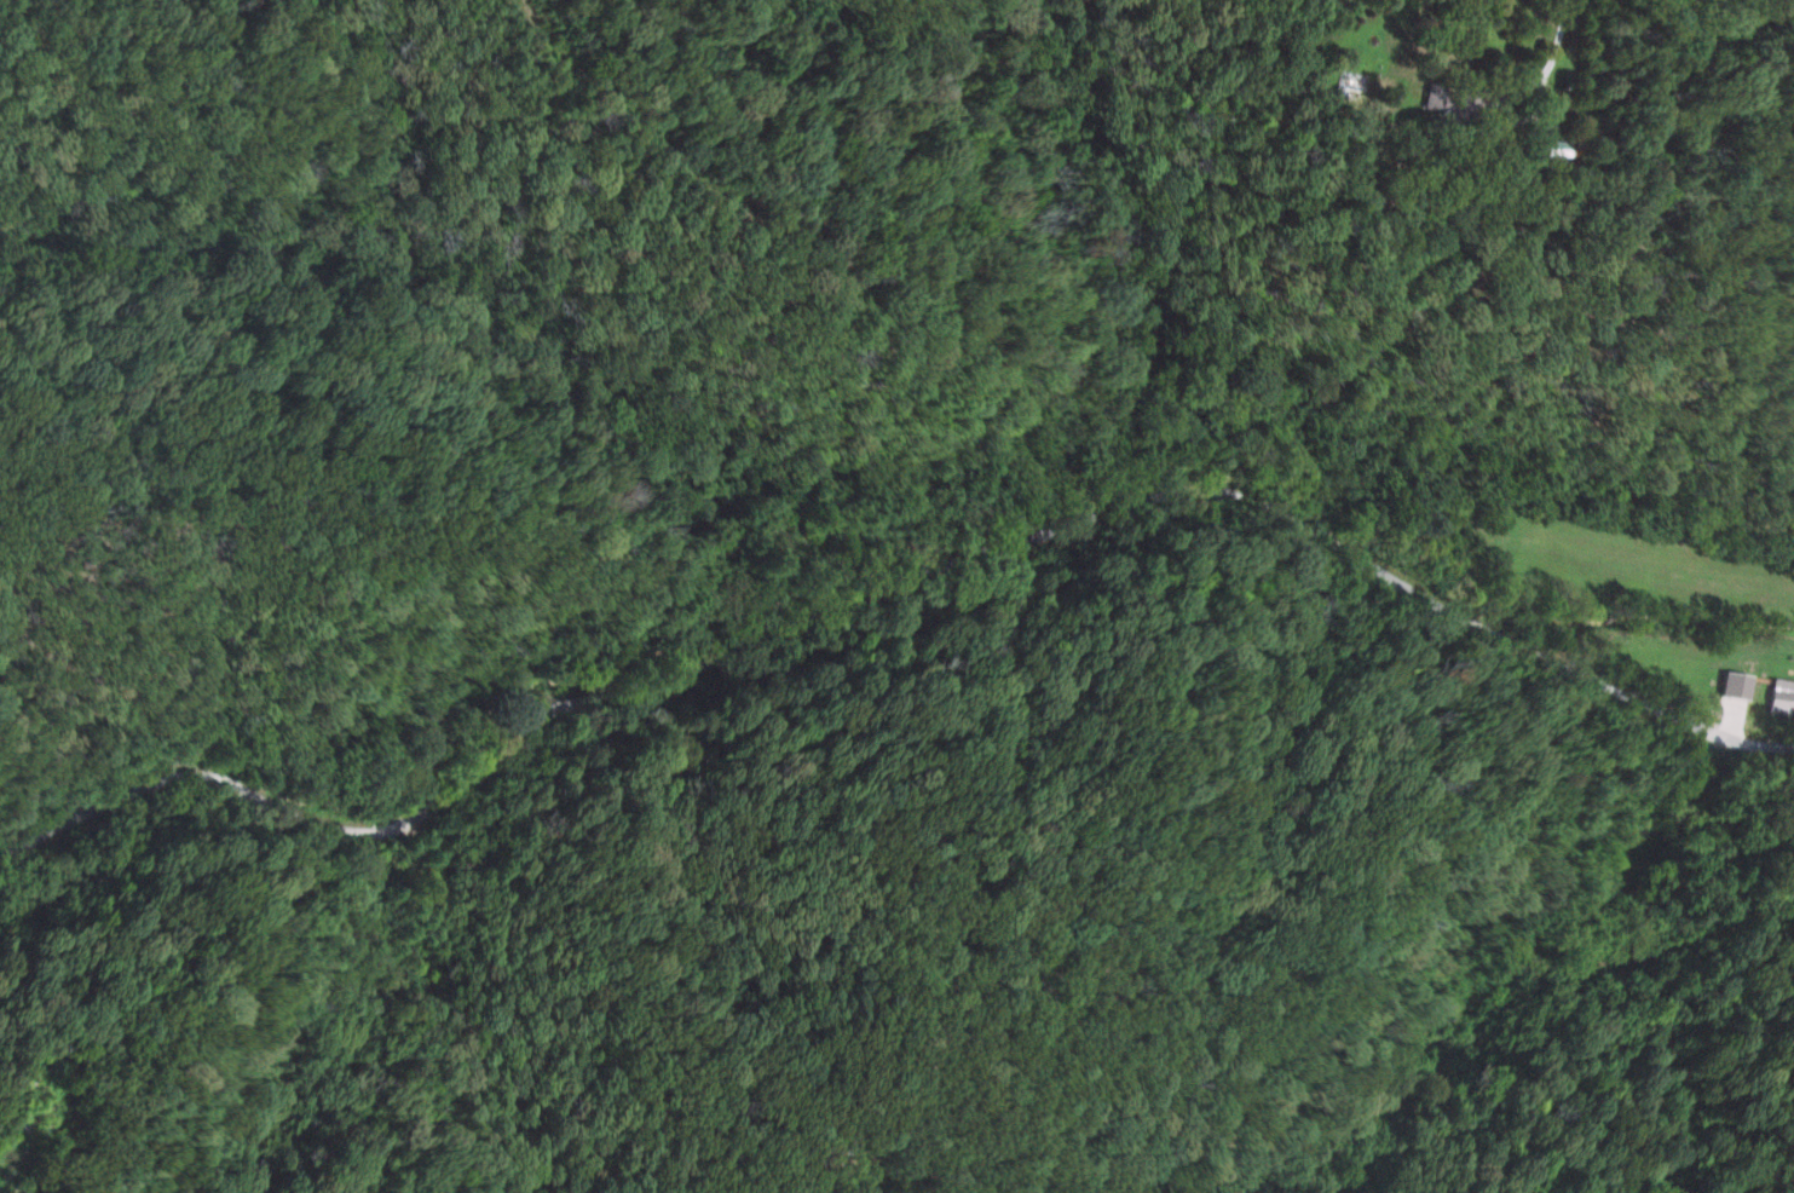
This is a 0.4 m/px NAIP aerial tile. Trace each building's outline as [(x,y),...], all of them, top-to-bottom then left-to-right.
[(1417,112),(1476,122),(1480,97),(1422,86),(1417,112)] [(1563,157),(1564,142),(1537,141),(1536,155),(1563,157)] [(1767,678),(1762,710),(1793,714),(1793,681),(1767,678)]
